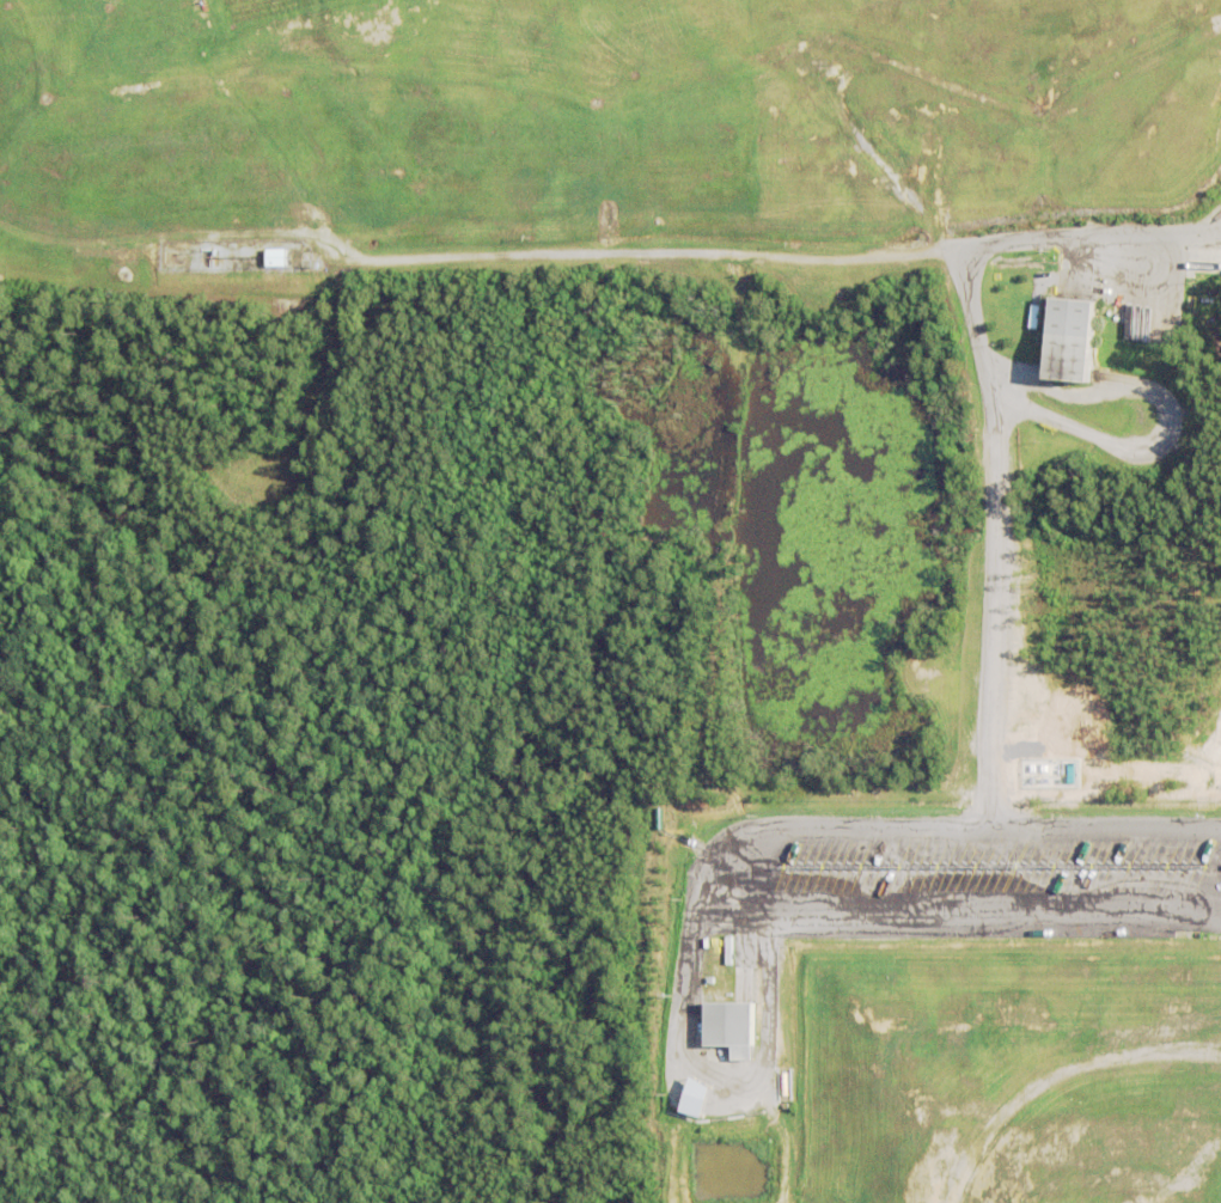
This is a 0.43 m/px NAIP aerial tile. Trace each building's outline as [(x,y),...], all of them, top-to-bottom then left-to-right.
[(267,251),(286,251),(286,268),(267,268),(267,251)] [(1045,385),(1054,303),(1097,306),(1089,389),(1045,385)] [(751,1003),(704,1003),(704,1061),(751,1061),(751,1003)] [(679,1113),(700,1119),(710,1086),(689,1080),(679,1113)]
